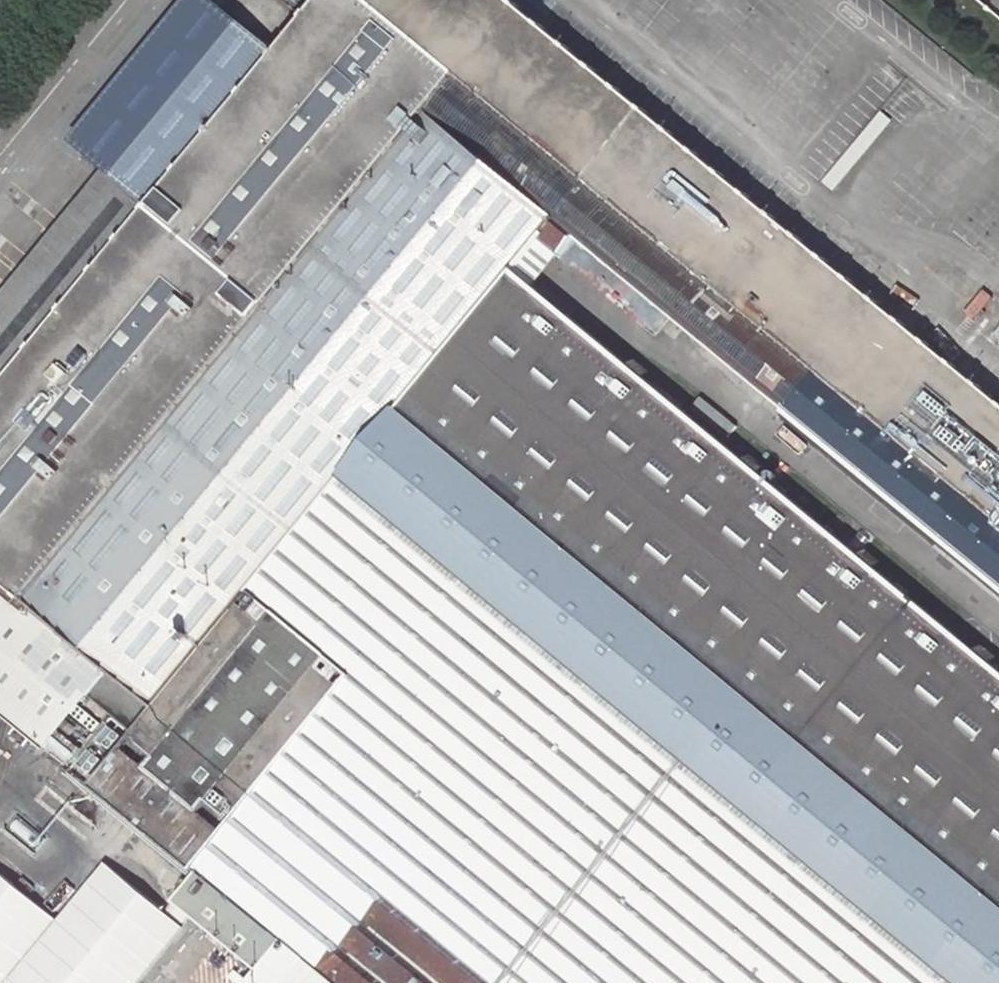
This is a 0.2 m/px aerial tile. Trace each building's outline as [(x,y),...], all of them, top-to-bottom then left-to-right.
[(369,0),(323,0),(319,5),(278,55),(0,393),(0,579),(25,599),(457,73),(369,0)] [(0,313),(0,393),(278,55),(210,0),(202,0),(81,148),(113,174),(0,313)] [(457,73),(998,519),(998,401),(512,0),(369,0),(457,73)] [(457,73),(25,599),(0,579),(0,713),(46,750),(90,697),(136,734),(92,787),(198,875),(169,911),(185,924),(192,915),(261,972),(284,944),(330,982),(998,982),(998,681),(524,292),(568,240),(998,593),(998,519),(457,73)] [(186,932),(104,865),(58,919),(0,871),(0,982),(143,982),(186,932)] [(284,944),(261,972),(251,982),(330,982),(284,944)]
